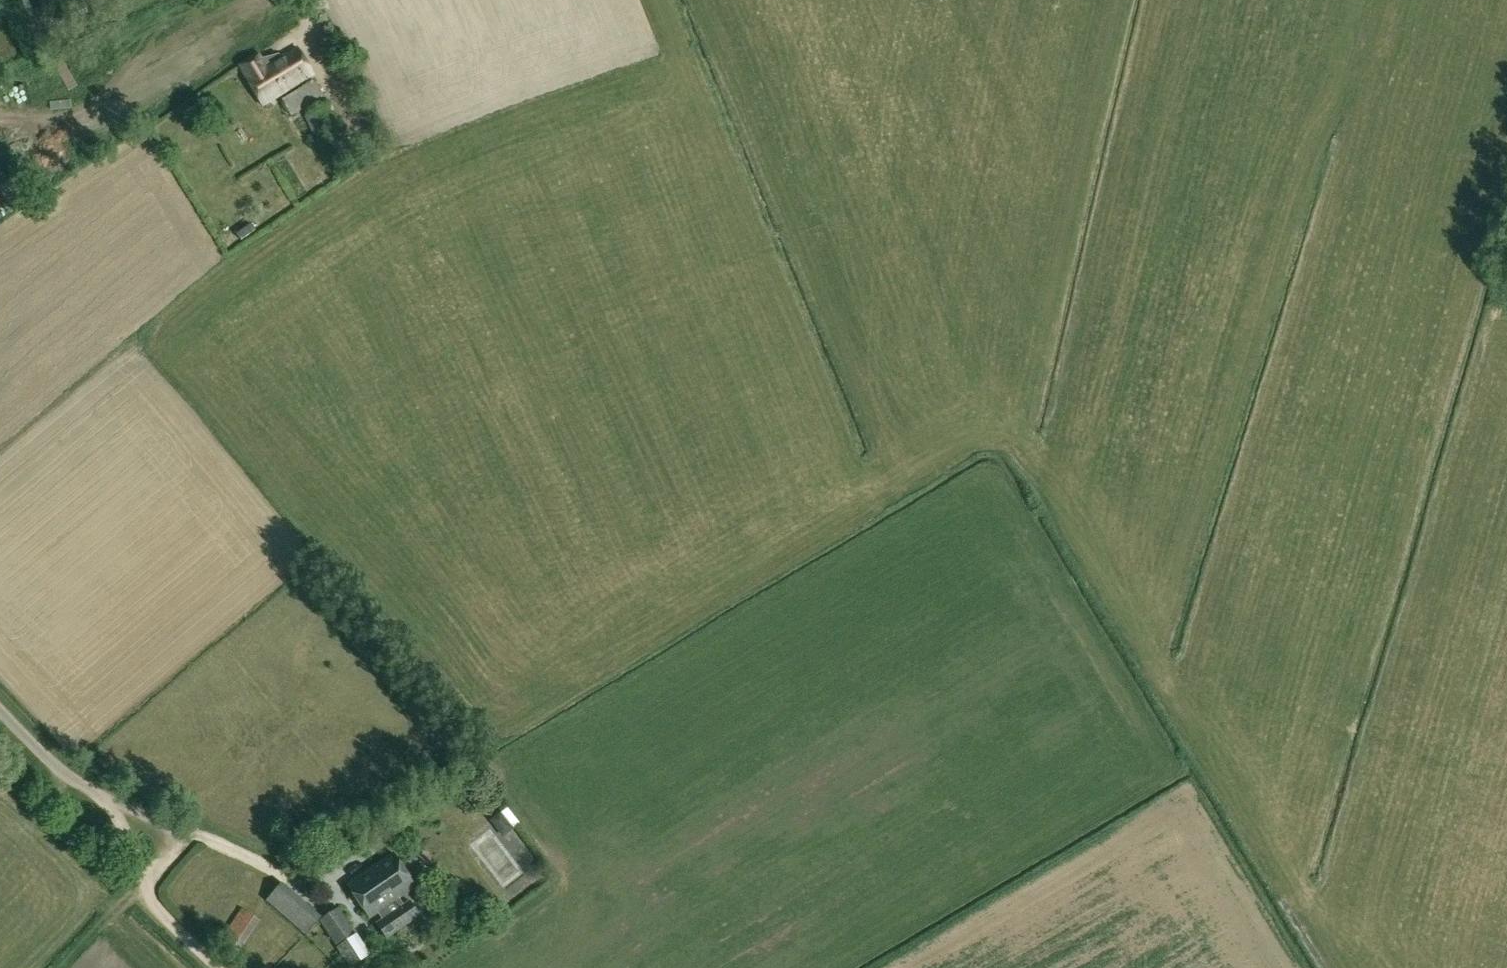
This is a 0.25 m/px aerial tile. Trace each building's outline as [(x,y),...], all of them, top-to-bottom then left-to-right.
[(259,54),(239,66),(262,105),(287,90),(287,89),(313,74),(297,48),(266,66),(259,54)] [(282,99),(291,116),(325,97),(315,80),(282,99)] [(473,842),(497,884),(530,866),(498,810),(489,815),(496,829),(473,842)] [(378,924),(386,937),(419,916),(411,903),(402,910),(396,900),(415,887),(394,854),(346,885),(369,919),(383,910),(388,917),(378,924)] [(266,901),(305,935),(320,918),(281,884),(266,901)] [(370,955),(356,935),(338,907),(319,920),(350,967),(352,967),(370,955)] [(237,956),(259,922),(241,909),(219,942),(237,956)]
